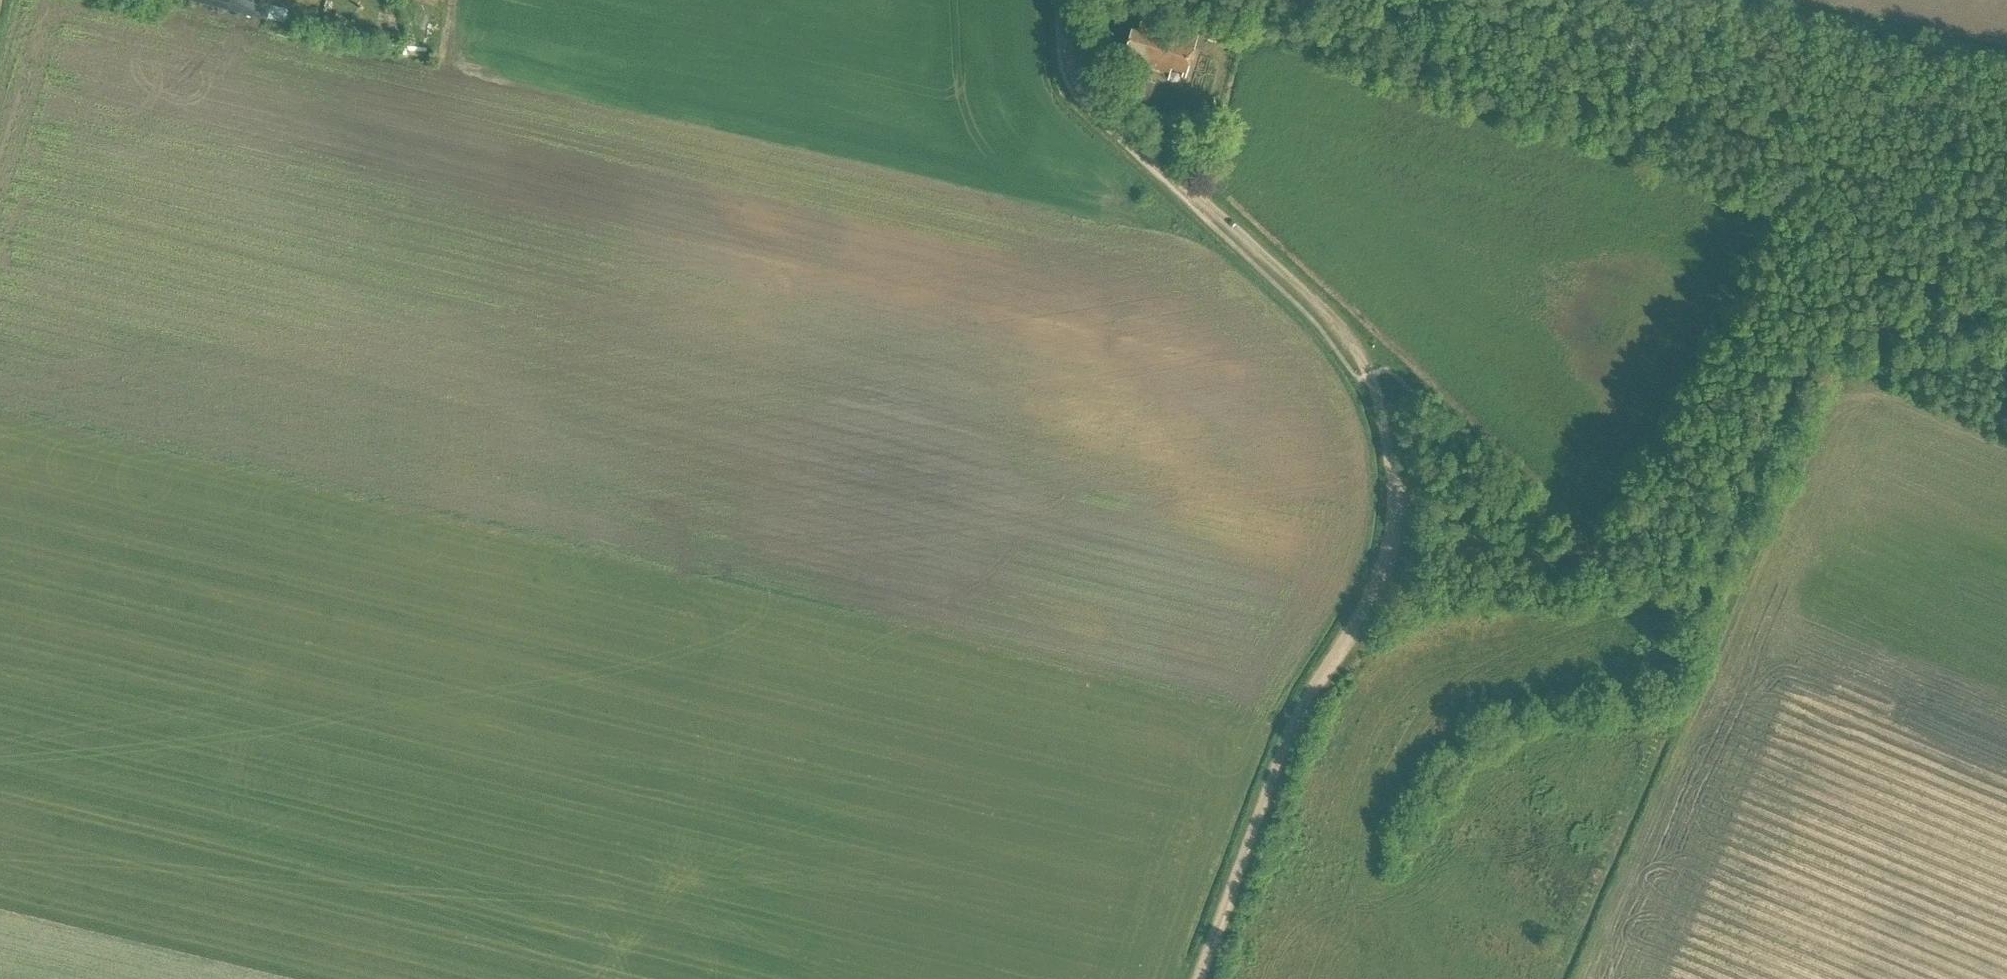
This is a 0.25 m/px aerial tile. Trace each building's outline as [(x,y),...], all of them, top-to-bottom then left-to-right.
[(252,10),(254,0),(214,0),(252,10)] [(1188,75),(1200,33),(1144,18),(1141,29),(1133,27),(1125,58),(1188,75)] [(1149,101),(1157,80),(1137,73),(1129,94),(1149,101)]
